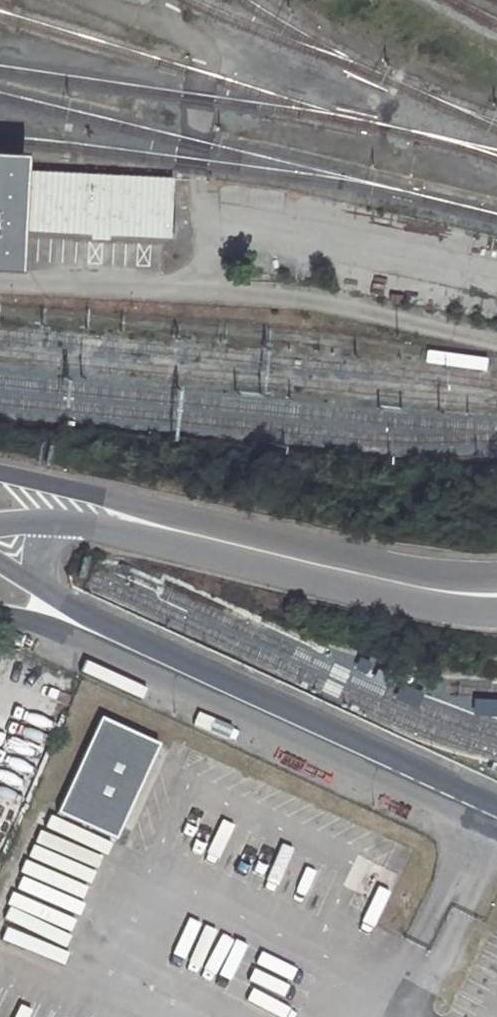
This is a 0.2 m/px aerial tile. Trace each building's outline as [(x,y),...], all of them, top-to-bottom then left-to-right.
[(17,257),(20,255),(21,226),(162,232),(165,178),(23,171),(24,161),(22,160),(0,158),(0,256),(17,257)] [(59,816),(117,842),(161,746),(102,720),(59,816)]
